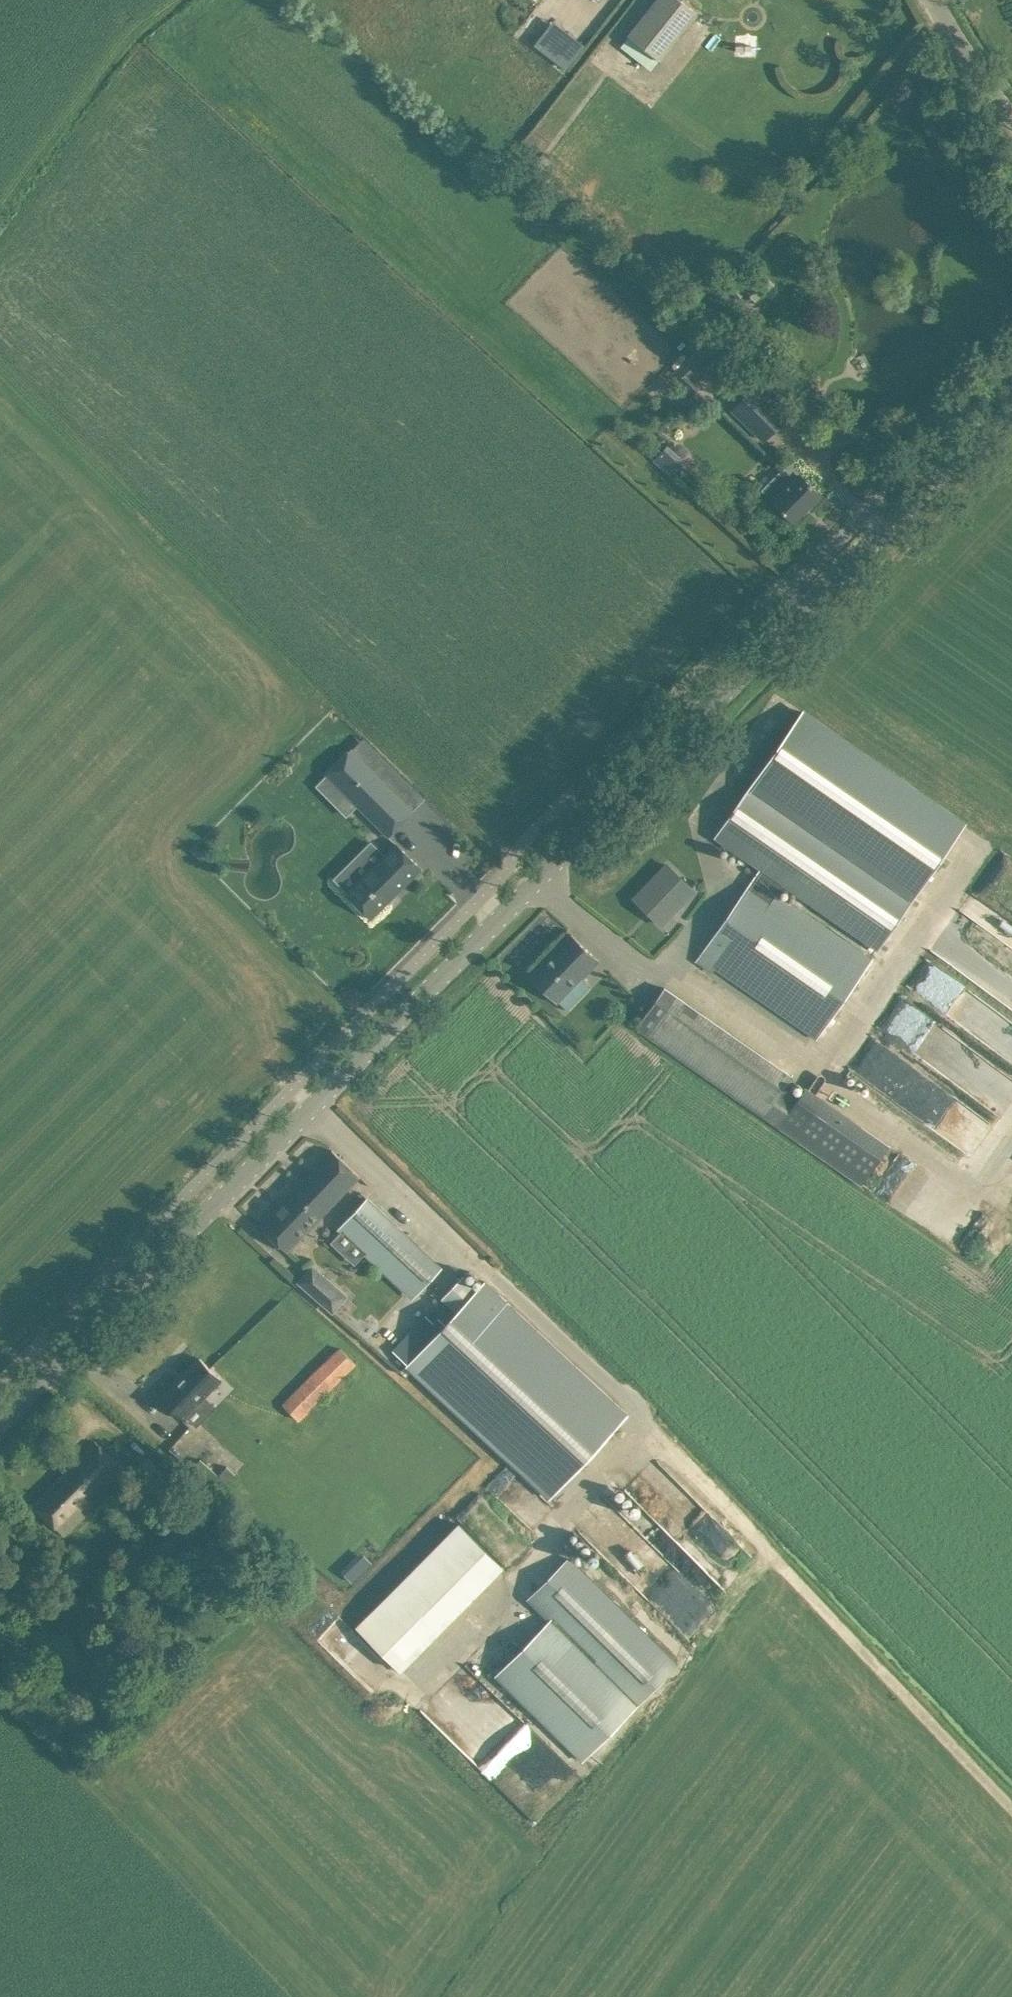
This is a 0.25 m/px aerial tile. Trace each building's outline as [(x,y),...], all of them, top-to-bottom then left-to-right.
[(630,35),(659,58),(661,60),(698,13),(682,0),(658,0),(630,35)] [(563,69),(584,46),(553,18),(532,42),(563,69)] [(687,382),(712,358),(699,345),(674,369),(687,382)] [(778,370),(771,378),(778,385),(786,376),(778,370)] [(756,385),(731,410),(763,442),(788,417),(756,385)] [(668,445),(654,460),(672,476),(685,461),(668,445)] [(762,488),(774,500),(794,520),(820,493),(800,473),(800,474),(788,462),(762,488)] [(803,711),(715,836),(760,868),(756,874),(779,890),(784,884),(878,949),(915,895),(965,823),(803,711)] [(411,811),(349,747),(323,772),(387,836),(411,811)] [(422,868),(395,841),(343,893),(370,920),(422,868)] [(196,845),(191,851),(202,862),(208,857),(196,845)] [(668,864),(635,899),(661,924),(688,895),(675,882),(681,877),(668,864)] [(777,894),(779,890),(756,874),(700,956),(817,1037),(871,959),(777,894)] [(978,896),(974,914),(1011,939),(1011,918),(978,896)] [(1007,944),(990,933),(973,929),(994,942),(987,952),(1005,957),(1000,964),(1011,967),(1011,945),(1007,944)] [(600,961),(572,934),(531,976),(558,1002),(582,978),(583,979),(600,961)] [(637,1028),(780,1127),(861,1183),(889,1145),(808,1087),(801,1097),(785,1086),(793,1075),(666,987),(637,1028)] [(968,1089),(988,1059),(899,998),(878,1028),(968,1089)] [(938,1127),(959,1096),(876,1039),(854,1070),(938,1127)] [(359,1175),(346,1162),(332,1149),(260,1224),(287,1250),(359,1175)] [(416,1296),(442,1266),(364,1200),(337,1229),(416,1296)] [(300,1281),(334,1311),(347,1296),(313,1266),(300,1281)] [(426,1315),(393,1350),(408,1363),(405,1366),(507,1460),(549,1499),(573,1473),(628,1414),(484,1281),(478,1288),(464,1274),(442,1298),(456,1311),(446,1323),(439,1316),(434,1322),(426,1315)] [(299,1420),(356,1363),(341,1348),(284,1404),(299,1420)] [(200,1357),(161,1397),(183,1418),(221,1378),(200,1357)] [(34,1503),(49,1517),(64,1535),(85,1514),(80,1509),(99,1489),(101,1491),(124,1467),(95,1440),(88,1448),(89,1449),(82,1456),(81,1455),(34,1503)] [(202,1459),(195,1466),(221,1489),(236,1473),(228,1466),(220,1475),(202,1459)] [(524,1520),(546,1497),(508,1462),(487,1484),(524,1520)] [(401,1671),(504,1567),(460,1523),(357,1627),(401,1671)] [(371,1537),(338,1569),(351,1582),(384,1550),(371,1537)] [(496,1672),(583,1759),(678,1664),(568,1557),(527,1596),(550,1619),(496,1672)]
